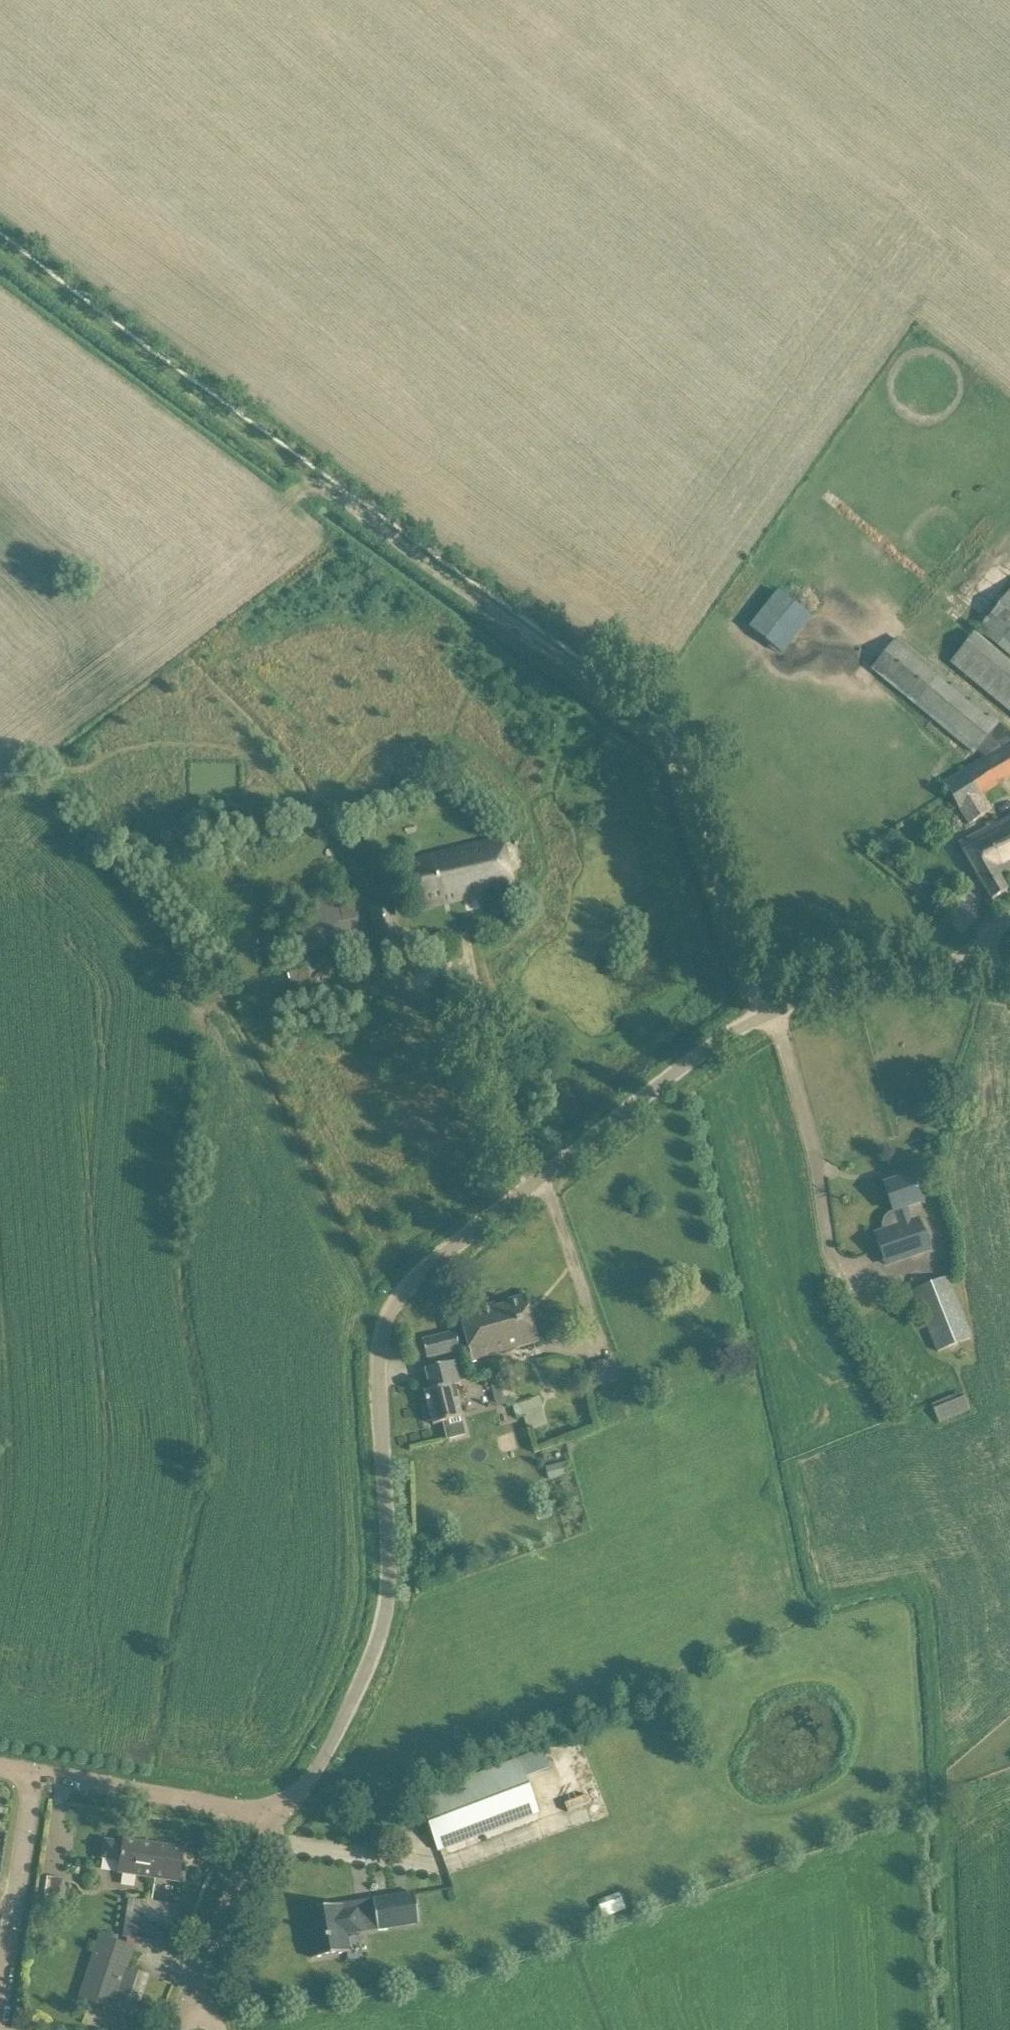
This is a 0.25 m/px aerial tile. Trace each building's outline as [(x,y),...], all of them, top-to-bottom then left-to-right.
[(780,587),(750,624),(784,651),(814,614),(780,587)] [(985,621),(981,617),(975,624),(979,628),(1009,654),(1009,591),(985,621)] [(976,632),(970,640),(951,662),(1009,711),(1009,661),(976,632)] [(999,722),(897,638),(873,669),(974,752),(977,749),(985,756),(942,783),(969,825),(992,810),(989,804),(1007,792),(1000,782),(1009,776),(1009,731),(999,722)] [(958,844),(992,900),(993,899),(1008,890),(999,876),(1009,870),(1009,813),(958,844)] [(501,838),(408,862),(419,909),(482,894),(480,889),(494,885),(495,890),(513,886),(501,838)] [(333,909),(295,918),(302,945),(340,937),(333,909)] [(364,1057),(352,1058),(353,1074),(365,1073),(364,1057)] [(923,1187),(923,1185),(916,1167),(893,1175),(886,1178),(888,1183),(884,1184),(892,1208),(890,1212),(886,1216),(883,1220),(883,1225),(883,1231),(875,1234),(886,1264),(929,1249),(918,1219),(913,1221),(907,1206),(922,1201),(919,1193),(917,1189),(923,1187)] [(971,1338),(952,1291),(947,1276),(914,1289),(914,1291),(903,1296),(909,1311),(921,1307),(938,1351),(971,1338)] [(538,1342),(531,1314),(526,1295),(506,1300),(507,1304),(496,1307),(495,1304),(459,1313),(472,1361),(491,1355),(538,1342)] [(427,1358),(460,1350),(456,1332),(423,1340),(427,1358)] [(431,1390),(425,1391),(433,1424),(443,1422),(447,1440),(467,1435),(463,1417),(455,1385),(460,1384),(454,1361),(425,1369),(431,1390)] [(519,1401),(514,1386),(503,1389),(507,1405),(519,1401)] [(970,1409),(963,1391),(933,1403),(939,1421),(970,1409)] [(562,1462),(545,1467),(549,1480),(566,1475),(565,1472),(574,1470),(571,1460),(562,1462)] [(438,1850),(539,1812),(519,1758),(418,1796),(438,1850)] [(149,1877),(154,1844),(124,1839),(124,1842),(105,1839),(102,1858),(121,1861),(119,1873),(149,1877)] [(149,1877),(159,1879),(179,1882),(184,1848),(154,1844),(149,1877)] [(604,1917),(626,1908),(620,1892),(598,1900),(604,1917)] [(378,1929),(419,1923),(415,1893),(373,1899),(378,1929)] [(180,1905),(160,1902),(130,1897),(124,1935),(174,1943),(180,1905)] [(342,1904),(304,1910),(312,1958),(349,1952),(347,1934),(362,1932),(358,1908),(343,1910),(342,1904)] [(134,1947),(115,1940),(100,1935),(79,1999),(113,2010),(113,2011),(135,2018),(149,1975),(127,1967),(134,1947)]
